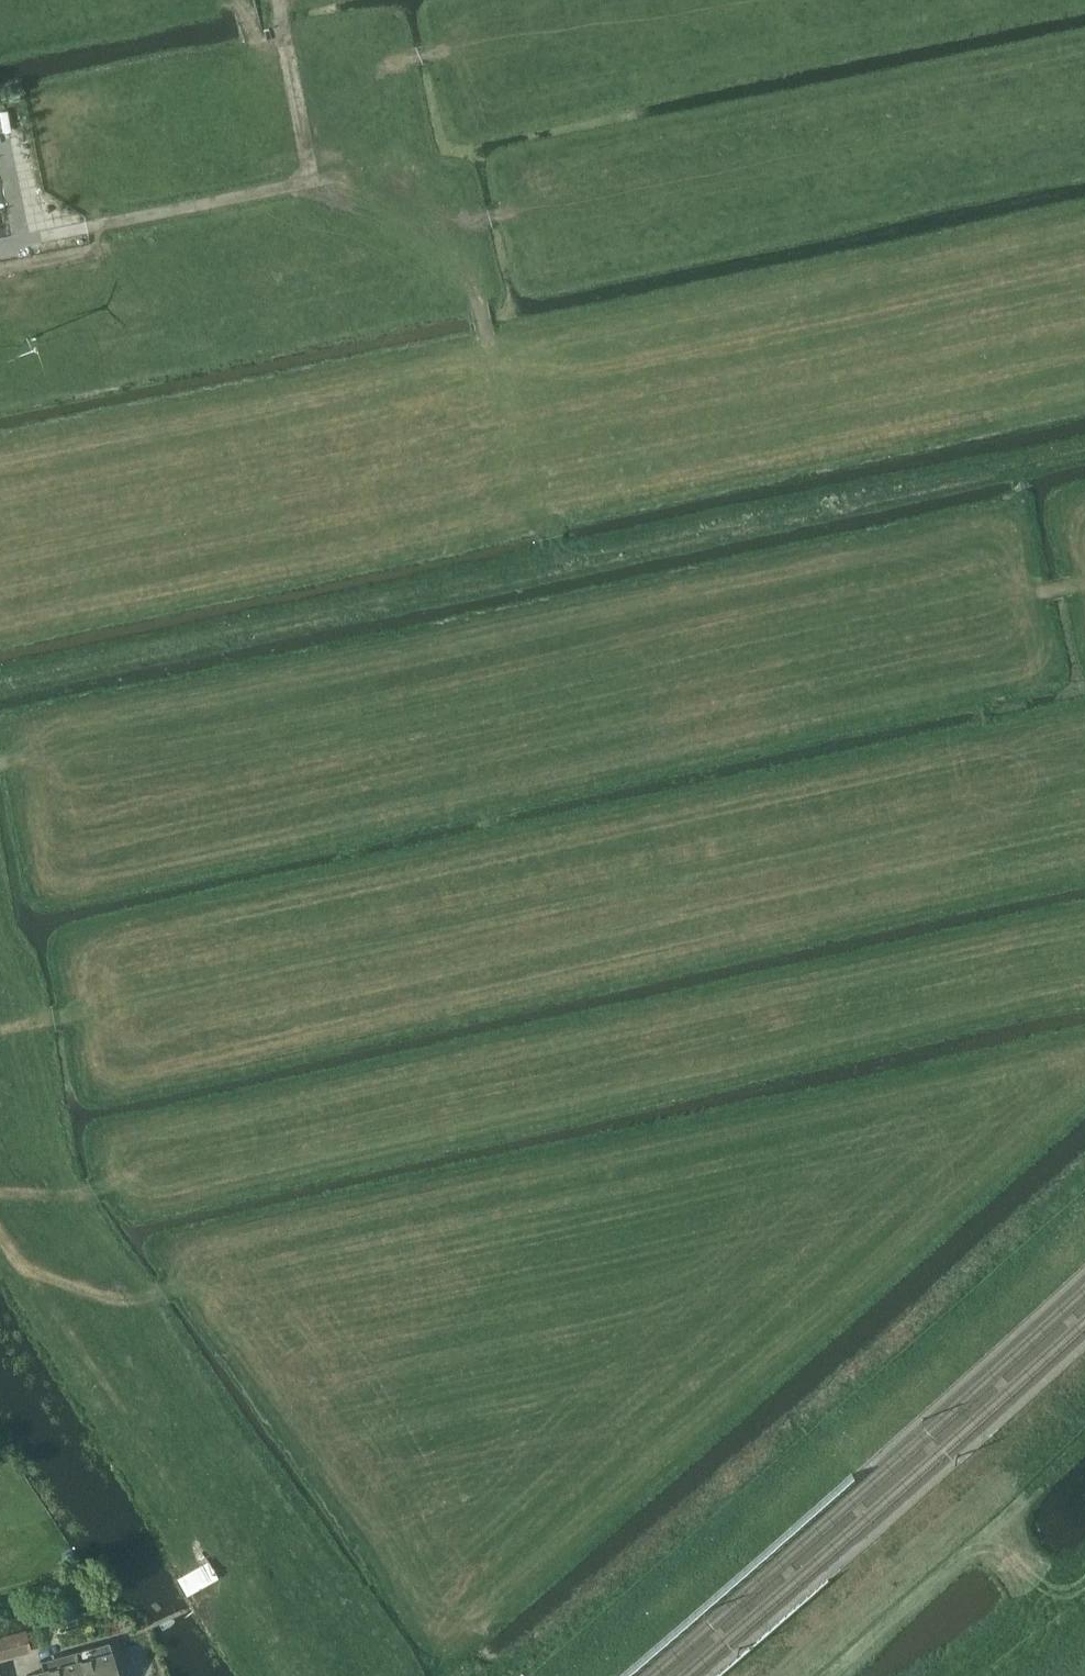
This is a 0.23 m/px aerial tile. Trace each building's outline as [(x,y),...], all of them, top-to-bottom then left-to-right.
[(172,1571),(184,1593),(217,1575),(204,1553),(172,1571)] [(32,1652),(27,1629),(0,1637),(0,1661),(32,1652)] [(28,1674),(29,1675),(118,1675),(113,1654),(112,1655),(109,1645),(41,1664),(43,1670),(28,1674)]
